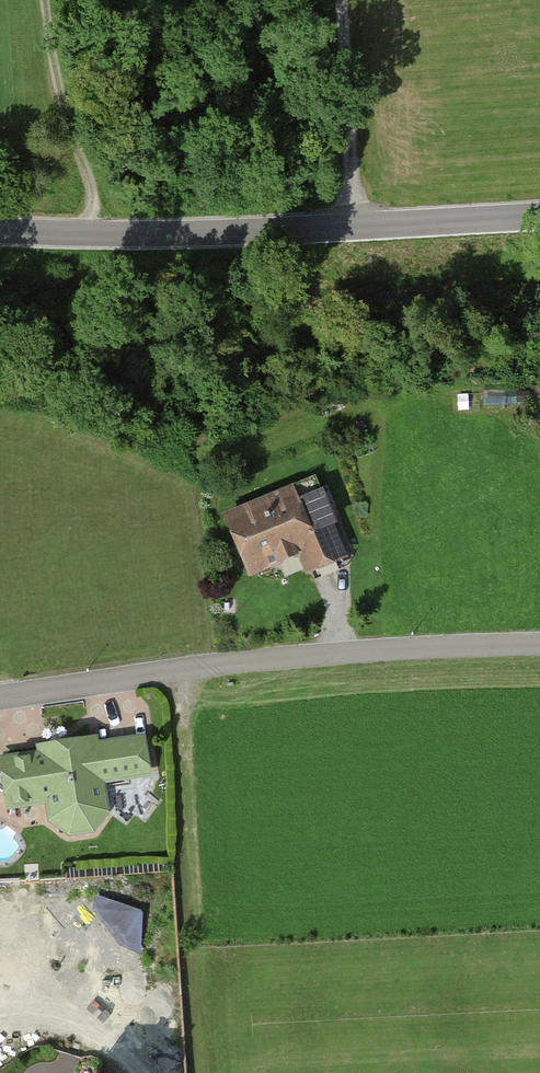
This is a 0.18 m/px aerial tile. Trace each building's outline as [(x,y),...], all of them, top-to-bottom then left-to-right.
[(297,491),(231,517),(255,577),(305,557),(310,570),(347,555),(334,522),(312,530),(297,491)] [(101,737),(41,745),(43,755),(6,761),(13,808),(49,802),(52,820),(71,835),(96,831),(112,812),(107,782),(153,776),(149,741),(103,748),(101,737)] [(79,973),(103,960),(104,962),(124,951),(88,885),(44,909),(79,973)]
